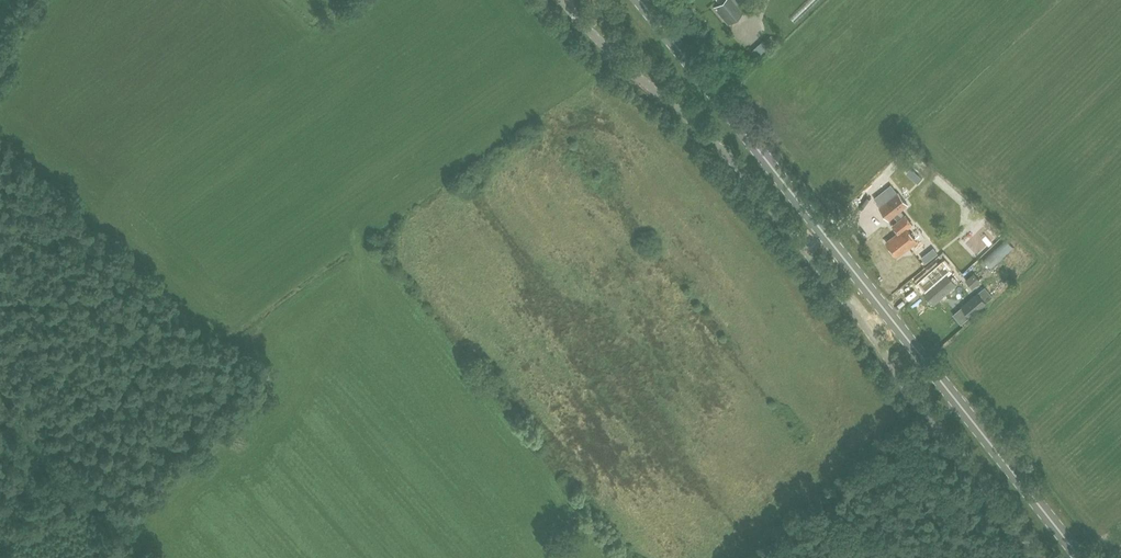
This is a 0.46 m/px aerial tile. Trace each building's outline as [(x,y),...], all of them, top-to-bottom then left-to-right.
[(754,0),(722,0),(714,7),(728,24),(755,1),(754,0)] [(752,39),(755,46),(768,41),(765,33),(752,39)] [(768,39),(756,50),(763,58),(775,47),(768,39)] [(911,167),(907,173),(918,183),(923,178),(911,167)] [(908,204),(899,192),(879,207),(889,219),(908,204)] [(912,223),(906,215),(893,225),(899,231),(886,241),(898,256),(917,241),(907,228),(912,223)] [(992,268),(1015,249),(1005,237),(982,256),(992,268)] [(922,257),(926,262),(938,253),(934,247),(922,257)] [(973,288),(982,280),(974,272),(966,279),(973,288)] [(934,303),(956,284),(947,273),(924,292),(934,303)] [(985,286),(979,292),(962,306),(971,316),(987,302),(987,301),(994,296),(985,286)]
